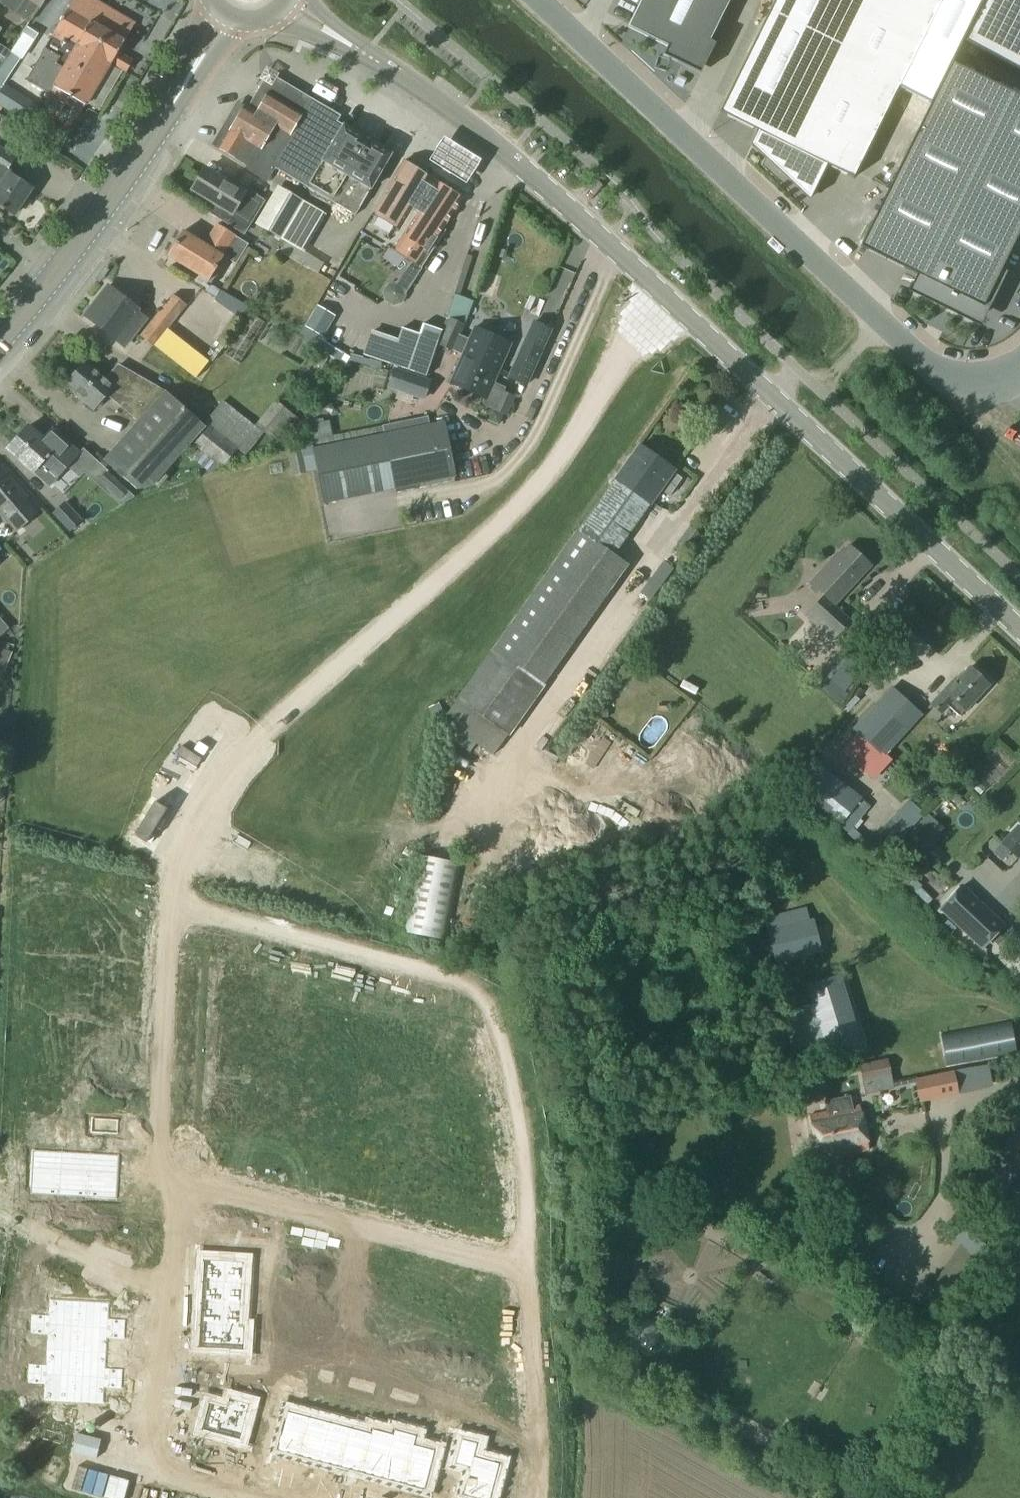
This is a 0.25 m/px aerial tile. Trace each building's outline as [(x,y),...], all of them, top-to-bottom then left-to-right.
[(28,22),(39,7),(43,0),(0,0),(0,4),(28,22)] [(68,64),(65,69),(49,60),(36,82),(52,91),(45,102),(61,112),(66,104),(80,113),(110,64),(125,73),(132,63),(117,54),(134,24),(93,0),(74,0),(44,50),(68,64)] [(731,0),(642,0),(627,28),(667,48),(662,57),(700,76),(715,46),(710,43),(731,0)] [(719,113),(759,132),(758,133),(752,145),(809,199),(826,166),(853,179),(899,88),(930,104),(982,0),(775,0),(719,113)] [(964,43),(1019,71),(1019,0),(986,0),(964,43)] [(5,59),(10,52),(0,45),(0,56),(5,59)] [(860,247),(916,275),(922,278),(917,288),(912,285),(911,287),(917,290),(939,300),(954,308),(977,320),(979,315),(1019,232),(1019,98),(950,63),(860,247)] [(231,131),(221,149),(250,166),(248,170),(267,181),(274,168),(356,215),(391,153),(337,122),(340,116),(274,76),(264,79),(247,107),(245,106),(231,131)] [(0,94),(0,106),(28,124),(39,107),(5,85),(0,94)] [(430,161),(470,185),(485,161),(446,136),(430,161)] [(14,216),(23,202),(21,200),(30,188),(6,172),(15,159),(0,149),(0,207),(14,216)] [(373,214),(363,231),(375,239),(389,247),(410,260),(423,268),(446,231),(444,227),(462,199),(405,161),(373,214)] [(205,170),(193,190),(214,203),(208,214),(242,234),(262,201),(245,190),(243,193),(205,170)] [(277,184),(254,223),(303,251),(326,213),(277,184)] [(183,232),(167,256),(208,282),(223,257),(236,264),(248,245),(235,236),(217,224),(204,245),(183,232)] [(406,295),(420,272),(409,265),(398,283),(397,282),(388,284),(384,291),(386,299),(393,304),(401,302),(406,295)] [(562,283),(578,289),(582,278),(566,272),(562,283)] [(462,273),(438,345),(463,355),(483,364),(481,369),(497,375),(511,344),(475,328),(469,342),(459,338),(464,326),(474,302),(459,296),(467,274),(462,273)] [(108,287),(85,317),(124,347),(145,319),(136,312),(138,310),(108,287)] [(172,295),(140,335),(153,346),(185,305),(172,295)] [(317,306),(308,322),(323,331),(332,315),(317,306)] [(525,385),(550,331),(533,323),(509,378),(525,385)] [(463,355),(450,383),(486,399),(484,402),(486,406),(508,415),(515,398),(502,393),(504,389),(493,384),(497,375),(481,369),(483,364),(463,355)] [(85,363),(67,382),(79,394),(77,395),(93,409),(107,394),(138,422),(104,460),(136,490),(152,486),(204,427),(165,392),(118,365),(105,380),(85,363)] [(396,366),(390,383),(425,395),(431,378),(396,366)] [(275,401),(255,426),(271,438),(291,413),(275,401)] [(209,427),(193,444),(220,465),(225,464),(238,449),(245,455),(261,435),(221,403),(204,422),(209,427)] [(271,438),(270,441),(277,447),(299,420),(291,413),(271,438)] [(443,425),(385,437),(395,487),(454,475),(443,425)] [(331,426),(312,429),(315,442),(333,438),(331,426)] [(27,427),(7,449),(33,472),(49,486),(55,480),(78,454),(51,430),(42,440),(27,427)] [(385,437),(314,452),(324,502),(395,487),(385,437)] [(640,444),(580,528),(615,553),(660,490),(668,496),(681,478),(673,472),(675,469),(640,444)] [(302,448),(288,451),(291,466),(293,476),(307,473),(302,448)] [(16,532),(39,512),(0,467),(0,513),(16,532)] [(69,533),(81,521),(65,503),(54,512),(59,518),(57,520),(69,533)] [(576,532),(443,719),(494,756),(545,684),(527,672),(609,556),(576,532)] [(826,596),(811,612),(837,636),(851,620),(834,604),(846,591),(871,565),(849,545),(840,555),(838,553),(830,562),(832,564),(813,584),(826,596)] [(662,561),(638,593),(649,601),(673,569),(662,561)] [(842,690),(866,663),(849,647),(824,674),(842,690)] [(1,673),(9,653),(0,650),(0,673),(1,673)] [(954,677),(931,703),(941,711),(951,700),(965,711),(993,679),(991,677),(991,674),(985,668),(982,670),(973,662),(958,680),(954,677)] [(852,729),(857,734),(882,757),(923,713),(892,684),(852,729)] [(857,734),(842,751),(868,773),(882,757),(857,734)] [(817,762),(794,792),(840,827),(863,798),(817,762)] [(901,813),(873,843),(886,855),(914,825),(901,813)] [(916,826),(887,857),(900,868),(928,838),(939,825),(927,815),(916,826)] [(994,855),(1003,863),(1011,854),(1019,862),(1019,828),(1017,826),(1001,845),(1002,846),(994,855)] [(419,856),(404,933),(447,941),(461,864),(419,856)] [(964,887),(941,911),(984,953),(1008,928),(964,887)] [(772,929),(769,930),(777,962),(823,951),(815,918),(808,920),(806,908),(769,917),(772,929)] [(815,1003),(782,1013),(800,1071),(866,1051),(843,974),(809,984),(815,1003)] [(599,979),(588,981),(593,1001),(604,998),(599,979)] [(1011,1022),(942,1034),(947,1064),(1016,1051),(1011,1022)] [(886,1060),(858,1065),(861,1079),(889,1074),(886,1060)] [(917,1080),(922,1102),(955,1094),(950,1072),(917,1080)] [(828,1118),(812,1122),(820,1159),(868,1149),(860,1111),(854,1113),(852,1103),(826,1108),(828,1118)] [(981,1159),(1002,1171),(1019,1140),(1019,1111),(1012,1106),(981,1159)] [(64,1119),(64,1111),(52,1111),(52,1119),(64,1119)] [(76,1120),(76,1112),(64,1111),(64,1119),(76,1120)] [(92,1119),(91,1132),(117,1133),(118,1120),(92,1119)] [(33,1151),(30,1195),(59,1197),(62,1152),(33,1151)] [(62,1152),(59,1197),(87,1198),(90,1154),(62,1152)] [(90,1154),(87,1198),(116,1200),(119,1155),(90,1154)] [(825,1174),(812,1176),(815,1191),(828,1189),(825,1174)] [(1010,1182),(1016,1187),(1015,1189),(1019,1193),(1019,1176),(1018,1174),(1010,1182)] [(980,1177),(964,1199),(997,1222),(1013,1200),(980,1177)] [(946,1235),(974,1256),(991,1232),(963,1211),(946,1235)] [(203,1260),(202,1282),(242,1285),(243,1262),(253,1263),(254,1249),(228,1248),(227,1261),(203,1260)] [(202,1282),(200,1304),(241,1306),(242,1285),(202,1282)] [(32,1315),(32,1323),(48,1324),(78,1326),(79,1299),(49,1297),(48,1316),(32,1315)] [(293,1311),(296,1299),(288,1297),(285,1309),(293,1311)] [(79,1299),(78,1326),(108,1327),(124,1328),(124,1320),(109,1319),(110,1301),(79,1299)] [(200,1304),(199,1325),(239,1328),(241,1306),(200,1304)] [(290,1322),(293,1311),(285,1309),(282,1320),(290,1322)] [(32,1323),(31,1332),(47,1333),(46,1350),(77,1352),(78,1326),(48,1324),(32,1323)] [(199,1325),(198,1348),(230,1350),(229,1363),(255,1365),(256,1351),(238,1350),(239,1328),(199,1325)] [(78,1326),(77,1352),(107,1354),(108,1336),(123,1337),(124,1328),(108,1327),(78,1326)] [(29,1367),(29,1375),(45,1376),(75,1378),(77,1352),(46,1350),(45,1368),(29,1367)] [(77,1352),(75,1378),(105,1379),(121,1380),(121,1372),(106,1371),(107,1354),(77,1352)] [(272,1374),(272,1366),(260,1365),(260,1373),(272,1374)] [(330,1382),(332,1374),(321,1370),(319,1378),(330,1382)] [(29,1382),(29,1383),(45,1384),(43,1403),(74,1405),(75,1378),(45,1376),(29,1375),(29,1382)] [(75,1378),(74,1405),(104,1406),(105,1388),(120,1389),(121,1380),(105,1379),(75,1378)] [(361,1389),(363,1382),(351,1378),(349,1386),(361,1389)] [(374,1385),(363,1382),(361,1389),(372,1393),(374,1385)] [(402,1401),(405,1393),(393,1389),(391,1397),(402,1401)] [(279,1391),(272,1416),(285,1419),(277,1450),(299,1456),(309,1417),(287,1412),(292,1394),(279,1391)] [(204,1400),(196,1429),(240,1440),(246,1417),(259,1421),(266,1396),(253,1392),(248,1411),(204,1400)] [(416,1396),(405,1393),(402,1401),(414,1404),(416,1396)] [(309,1417),(299,1456),(320,1462),(330,1423),(309,1417)] [(330,1423),(320,1462),(341,1467),(351,1428),(330,1423)] [(782,1436),(798,1444),(803,1435),(790,1429),(787,1427),(782,1436)] [(351,1428),(341,1467),(361,1473),(372,1434),(351,1428)] [(414,1445),(403,1484),(425,1490),(433,1459),(446,1462),(453,1437),(440,1433),(436,1451),(414,1445)] [(372,1434),(361,1473),(382,1478),(393,1439),(372,1434)] [(393,1439),(382,1478),(403,1484),(414,1445),(393,1439)] [(457,1464),(470,1468),(463,1495),(473,1497),(494,1497),(503,1458),(475,1451),(477,1443),(464,1440),(457,1464)]
